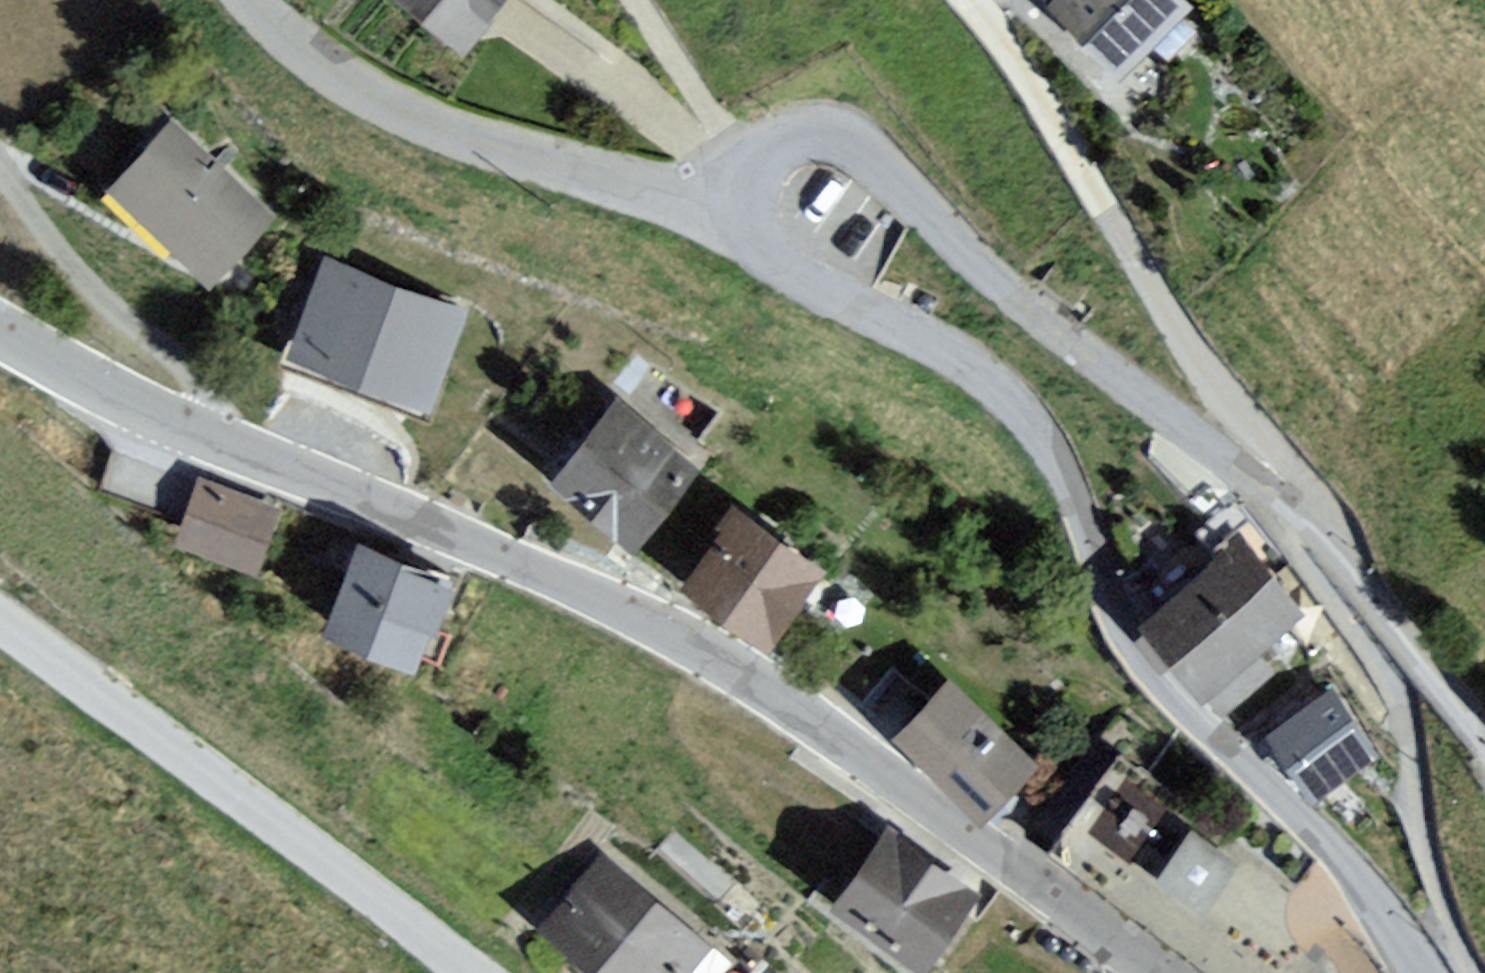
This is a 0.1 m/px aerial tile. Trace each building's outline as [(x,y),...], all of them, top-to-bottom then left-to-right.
[(456,47),(496,0),(402,0),(456,47)] [(1108,76),(1189,8),(1182,0),(1040,0),(1108,76)] [(272,211),(164,116),(101,188),(199,283),(272,211)] [(460,314),(328,265),(293,357),(426,406),(460,314)] [(698,472),(607,402),(543,477),(638,549),(698,472)] [(278,509),(195,479),(167,536),(253,569),(278,509)] [(820,571),(729,505),(669,582),(771,644),(820,571)] [(1228,538),(1133,625),(1195,695),(1226,724),(1280,679),(1257,654),(1298,615),(1228,538)] [(445,593),(364,559),(332,635),(413,669),(445,593)] [(1040,770),(938,681),(887,737),(986,817),(1040,770)] [(1332,689),(1259,730),(1303,786),(1369,749),(1332,689)] [(1239,843),(1125,744),(1074,803),(1188,902),(1239,843)] [(1079,755),(1045,811),(1062,821),(1096,765),(1079,755)] [(976,898),(880,829),(826,898),(922,972),(976,898)] [(606,864),(549,929),(600,972),(680,972),(702,948),(606,864)]
